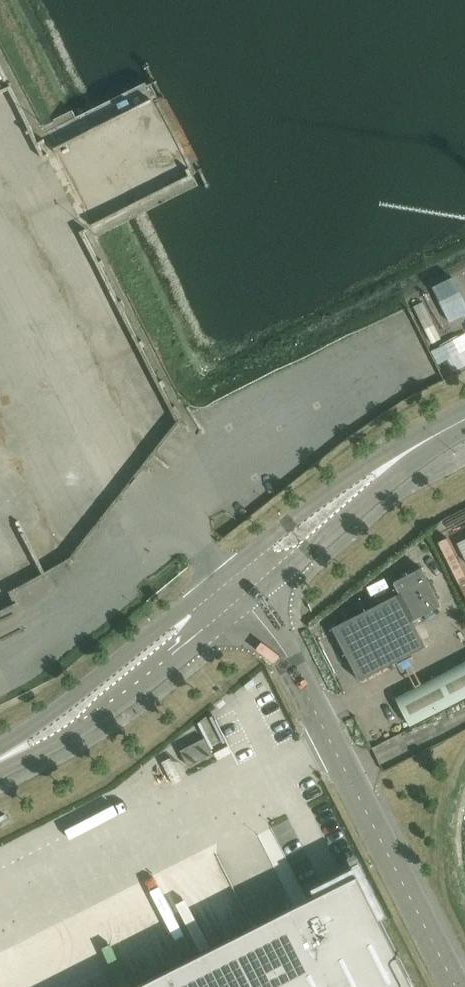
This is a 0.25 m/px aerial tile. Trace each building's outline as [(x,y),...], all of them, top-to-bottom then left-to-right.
[(441,606),(422,568),(394,582),(414,620),(441,606)] [(426,647),(399,594),(333,628),(360,681),(426,647)] [(396,698),(410,726),(464,698),(464,663),(396,698)] [(205,739),(181,751),(188,765),(212,753),(205,739)] [(136,986),(415,986),(380,918),(378,914),(377,914),(356,872),(319,891),(320,894),(315,896),(136,986)]
